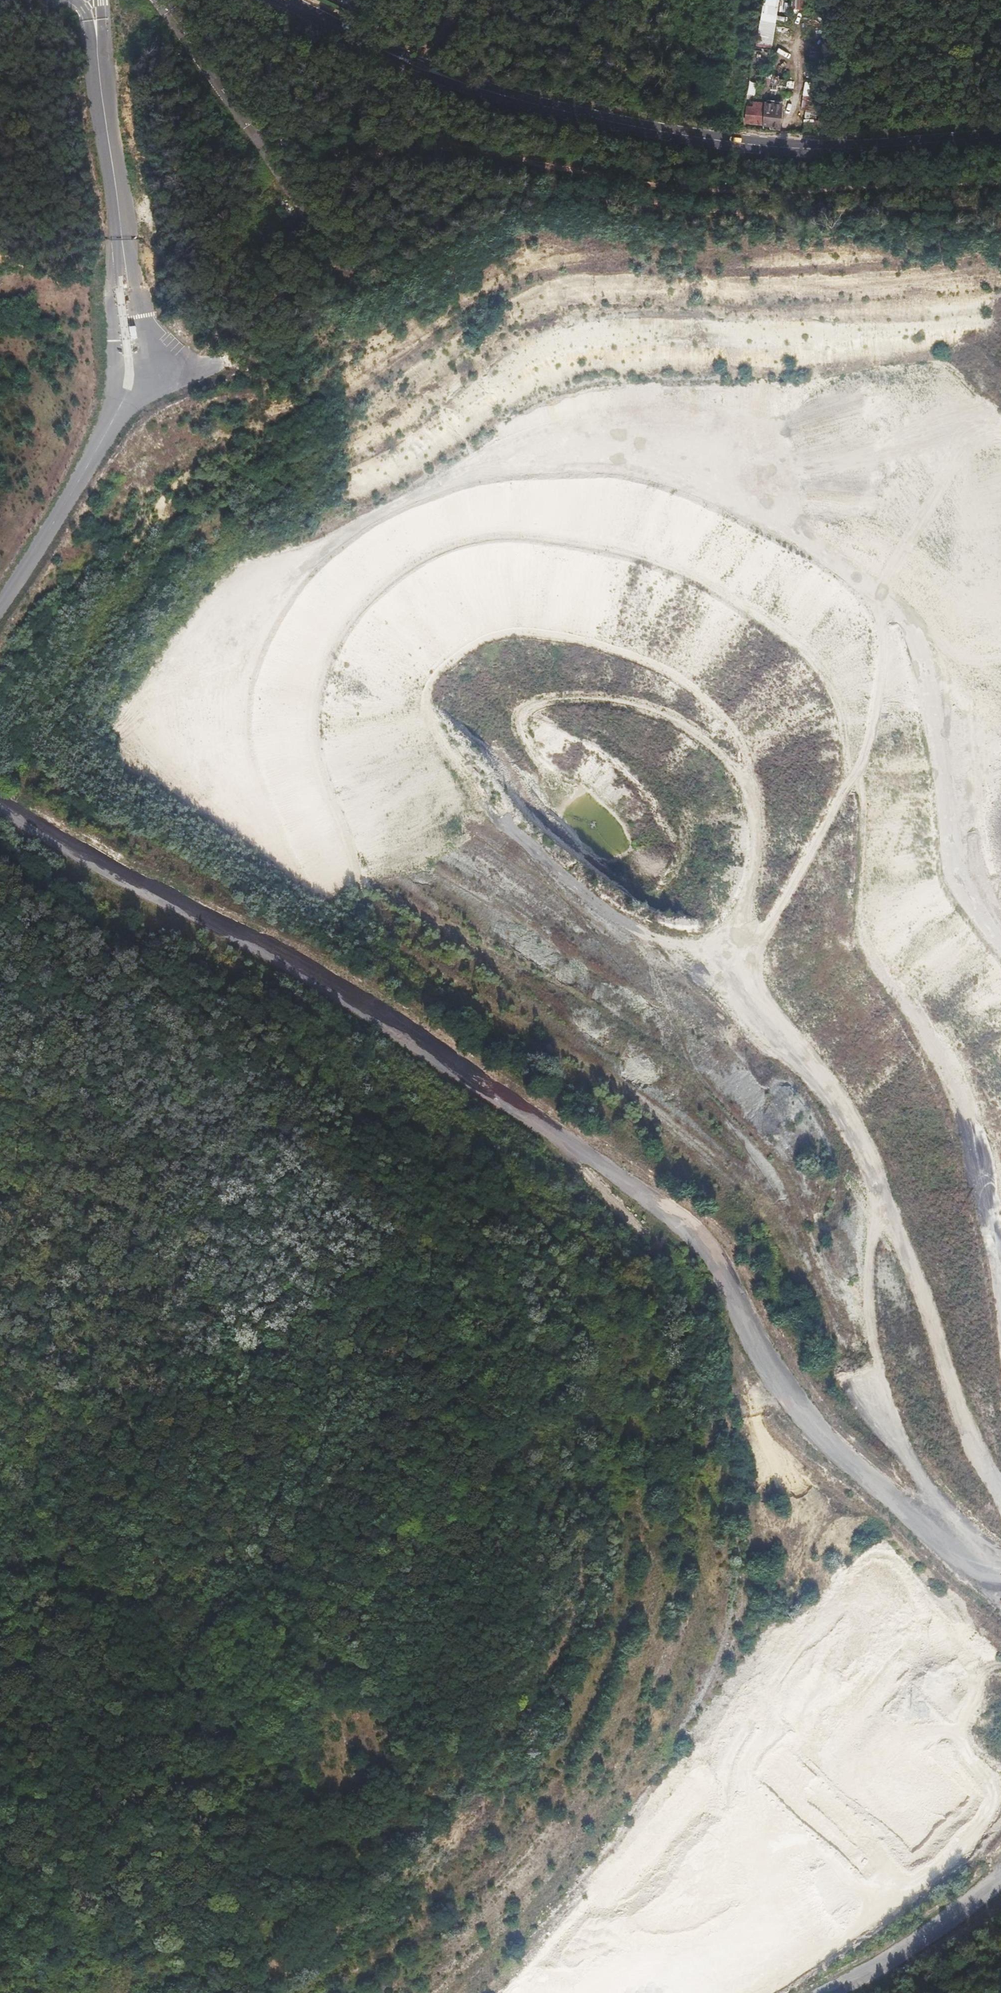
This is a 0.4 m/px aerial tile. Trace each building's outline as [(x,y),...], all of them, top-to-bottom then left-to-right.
[(780,0),(763,0),(755,47),(771,50),(780,0)] [(804,0),(792,0),(791,15),(803,15),(804,0)] [(778,77),(772,77),(772,71),(761,70),(760,88),(777,89),(778,77)] [(748,90),(757,90),(758,77),(749,77),(748,90)] [(765,96),(751,93),(748,110),(762,113),(765,96)] [(801,106),(809,108),(812,96),(804,94),(801,106)] [(784,99),(765,96),(762,113),(782,116),(784,99)] [(256,181),(250,174),(246,177),(251,185),(256,181)] [(137,326),(126,327),(127,345),(137,344),(137,326)]
